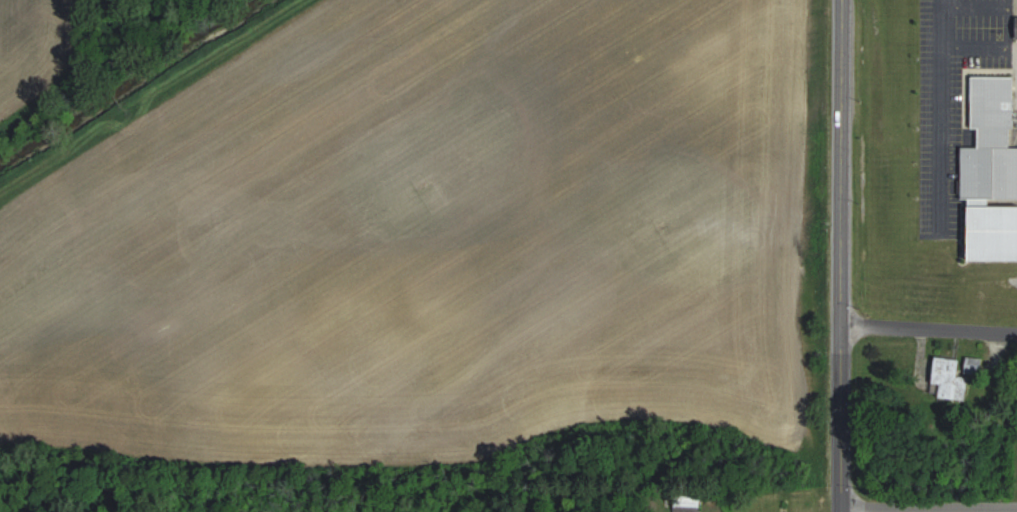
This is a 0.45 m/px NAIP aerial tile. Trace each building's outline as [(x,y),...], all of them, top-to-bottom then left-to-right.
[(981,129),(981,148),(965,148),(964,198),(1016,199),(1016,148),(1014,148),(1015,77),(975,76),(975,129),(981,129)] [(943,384),(942,399),(969,400),(970,377),(960,376),(962,358),(937,357),(935,383),(943,384)] [(677,511),(703,511),(703,501),(677,501),(677,511)]
